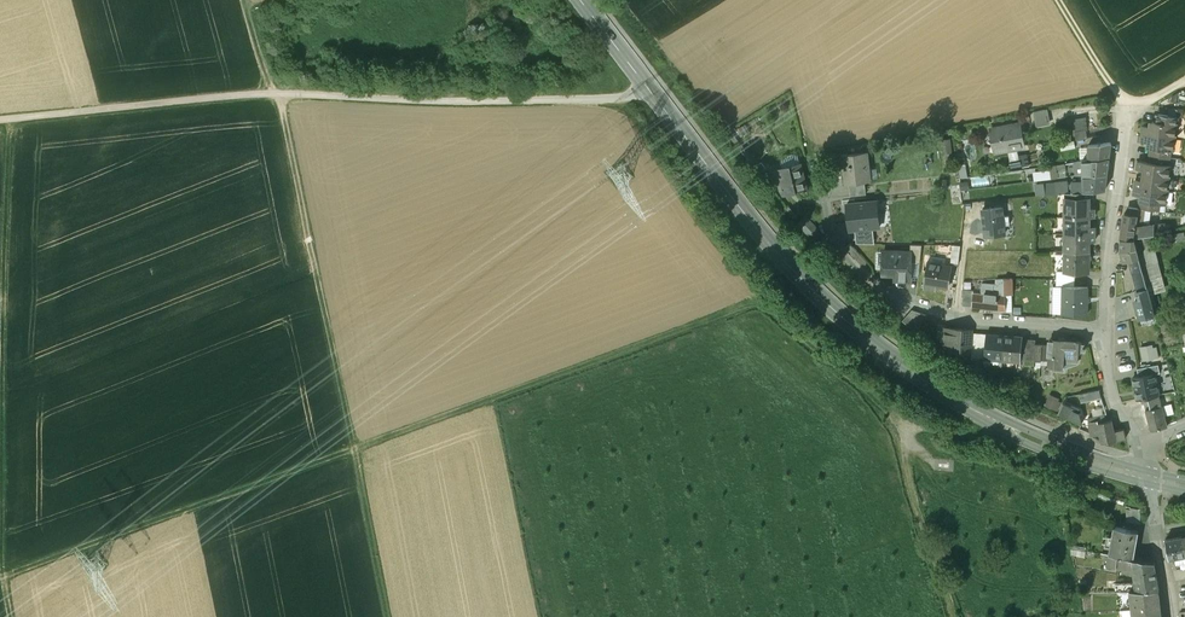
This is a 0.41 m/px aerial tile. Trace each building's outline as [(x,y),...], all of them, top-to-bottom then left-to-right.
[(1048,108),(1033,111),(1037,127),(1051,124),(1048,108)] [(1177,117),(1158,115),(1157,122),(1176,124),(1177,117)] [(1157,122),(1153,121),(1152,121),(1151,127),(1144,126),(1142,133),(1175,138),(1177,124),(1176,124),(1157,122)] [(1018,124),(993,129),(997,151),(1022,146),(1018,124)] [(1086,130),(1075,132),(1077,140),(1087,138),(1086,130)] [(1175,138),(1142,133),(1141,141),(1149,142),(1148,148),(1151,148),(1170,151),(1173,151),(1175,138)] [(1074,141),(1060,143),(1062,150),(1075,148),(1074,141)] [(1111,142),(1088,145),(1089,152),(1089,160),(1110,157),(1111,142)] [(1170,151),(1151,148),(1150,155),(1169,158),(1170,151)] [(1076,155),(1075,149),(1065,150),(1067,164),(1083,161),(1089,160),(1089,152),(1084,152),(1084,154),(1076,155)] [(867,153),(842,155),(845,182),(849,182),(864,180),(867,180),(866,169),(869,168),(867,153)] [(1169,158),(1150,155),(1149,162),(1168,165),(1169,158)] [(1089,160),(1083,161),(1074,163),(1076,175),(1083,174),(1083,175),(1108,174),(1110,157),(1089,160)] [(1149,162),(1138,161),(1137,169),(1145,170),(1144,175),(1169,178),(1171,165),(1168,165),(1149,162)] [(800,164),(771,172),(783,194),(806,188),(800,164)] [(1065,164),(1050,167),(1050,170),(1045,170),(1046,179),(1058,178),(1057,172),(1066,171),(1065,164)] [(959,167),(961,178),(968,177),(967,166),(959,167)] [(1108,174),(1083,175),(1084,183),(1072,184),(1072,185),(1072,192),(1080,191),(1085,191),(1090,191),(1105,189),(1108,174)] [(1169,178),(1144,175),(1143,180),(1136,179),(1135,187),(1167,191),(1169,178)] [(864,180),(849,182),(851,196),(865,194),(864,180)] [(968,181),(960,182),(961,191),(970,189),(968,181)] [(1068,182),(1053,183),(1053,187),(1045,188),(1046,195),(1065,193),(1072,192),(1072,185),(1068,185),(1068,182)] [(1167,191),(1135,187),(1134,195),(1141,196),(1140,201),(1141,201),(1160,204),(1165,204),(1167,191)] [(1090,198),(1065,198),(1065,217),(1089,217),(1094,217),(1094,209),(1093,207),(1090,207),(1090,198)] [(850,230),(855,229),(873,227),(880,226),(877,200),(847,204),(850,230)] [(1160,204),(1141,201),(1140,208),(1144,209),(1159,211),(1160,204)] [(1002,206),(983,208),(986,235),(1005,233),(1004,224),(1010,223),(1009,215),(1003,215),(1002,206)] [(1140,208),(1129,207),(1128,214),(1137,215),(1135,226),(1142,226),(1144,209),(1140,208)] [(1128,214),(1125,213),(1122,238),(1135,238),(1134,236),(1152,234),(1155,234),(1154,225),(1142,226),(1135,226),(1137,215),(1128,214)] [(817,229),(806,217),(799,223),(810,235),(817,229)] [(1089,217),(1065,217),(1065,234),(1095,234),(1095,226),(1089,226),(1089,217)] [(875,243),(873,227),(855,229),(857,243),(875,243)] [(1171,234),(1172,242),(1184,240),(1184,235),(1184,232),(1171,234)] [(1095,234),(1065,234),(1065,250),(1089,251),(1089,241),(1095,241),(1095,234)] [(1163,275),(1152,234),(1134,236),(1135,238),(1146,279),(1163,275)] [(1146,279),(1135,238),(1122,238),(1121,252),(1121,253),(1124,261),(1130,259),(1138,290),(1148,288),(1146,279)] [(860,254),(850,243),(845,248),(854,258),(860,254)] [(922,244),(911,244),(911,251),(911,262),(920,262),(922,244)] [(961,245),(953,244),(951,263),(958,264),(961,245)] [(1089,251),(1065,250),(1065,271),(1075,272),(1089,272),(1089,251)] [(911,251),(884,251),(883,273),(895,274),(895,279),(898,279),(898,280),(911,280),(911,262),(911,251)] [(951,265),(927,262),(924,283),(948,287),(951,265)] [(1075,272),(1065,271),(1057,271),(1057,279),(1075,279),(1075,272)] [(1012,278),(997,278),(997,284),(983,283),(982,293),(1006,293),(1012,293),(1012,278)] [(1065,286),(1063,286),(1062,313),(1087,314),(1088,286),(1074,286),(1065,286)] [(1155,314),(1148,288),(1138,290),(1137,290),(1140,299),(1135,300),(1140,318),(1155,314)] [(1174,290),(1184,340),(1184,288),(1174,290)] [(973,290),(965,289),(963,305),(972,306),(973,292),(973,290)] [(1006,293),(983,293),(982,293),(973,292),(972,306),(1006,309),(1006,293)] [(927,314),(912,309),(912,310),(907,315),(918,325),(927,314)] [(918,325),(907,315),(902,321),(914,330),(918,325)] [(971,330),(945,328),(945,326),(938,326),(937,338),(944,339),(944,342),(952,343),(952,348),(954,350),(969,351),(971,330)] [(1005,335),(986,334),(985,358),(1003,359),(1005,335)] [(981,336),(973,335),(972,355),(980,356),(981,336)] [(1023,337),(1005,335),(1003,359),(1021,361),(1021,359),(1023,339),(1023,337)] [(1035,340),(1028,339),(1023,339),(1021,359),(1034,360),(1035,343),(1035,340)] [(1057,342),(1056,344),(1050,344),(1049,360),(1048,366),(1062,367),(1063,361),(1066,361),(1079,353),(1079,351),(1081,351),(1082,350),(1084,349),(1084,347),(1084,345),(1083,343),(1082,342),(1080,341),(1078,341),(1076,342),(1075,343),(1065,343),(1064,341),(1062,340),(1060,340),(1058,341),(1057,342)] [(1042,343),(1035,343),(1034,360),(1041,361),(1041,360),(1042,343)] [(1050,344),(1042,343),(1041,360),(1049,360),(1050,344)] [(1156,347),(1143,350),(1145,360),(1158,357),(1156,347)] [(1158,364),(1137,368),(1139,376),(1154,373),(1155,374),(1160,373),(1158,364)] [(1139,376),(1133,378),(1138,399),(1143,398),(1159,395),(1155,374),(1154,373),(1139,376)] [(1099,390),(1079,394),(1081,403),(1101,398),(1099,390)] [(1159,395),(1143,398),(1148,418),(1164,415),(1174,413),(1172,404),(1162,407),(1159,395)] [(1080,410),(1063,403),(1058,413),(1082,424),(1080,413),(1079,413),(1080,410)] [(1106,421),(1105,415),(1093,418),(1088,419),(1091,436),(1101,434),(1102,443),(1126,438),(1124,429),(1114,432),(1111,420),(1106,421)] [(1164,415),(1148,418),(1152,430),(1167,427),(1164,415)] [(1139,531),(1114,526),(1112,536),(1115,537),(1112,554),(1109,554),(1134,559),(1139,531)] [(1166,539),(1167,549),(1169,559),(1176,557),(1184,555),(1184,551),(1182,536),(1166,539)] [(1087,555),(1089,546),(1075,542),(1072,551),(1087,555)] [(1134,559),(1109,554),(1107,564),(1125,566),(1125,565),(1133,566),(1136,580),(1157,577),(1154,562),(1134,559)] [(1157,577),(1136,580),(1136,583),(1137,590),(1159,590),(1157,577)] [(1137,590),(1129,590),(1132,609),(1161,606),(1159,590),(1137,590)] [(1132,609),(1132,616),(1162,616),(1161,606),(1132,609)]
